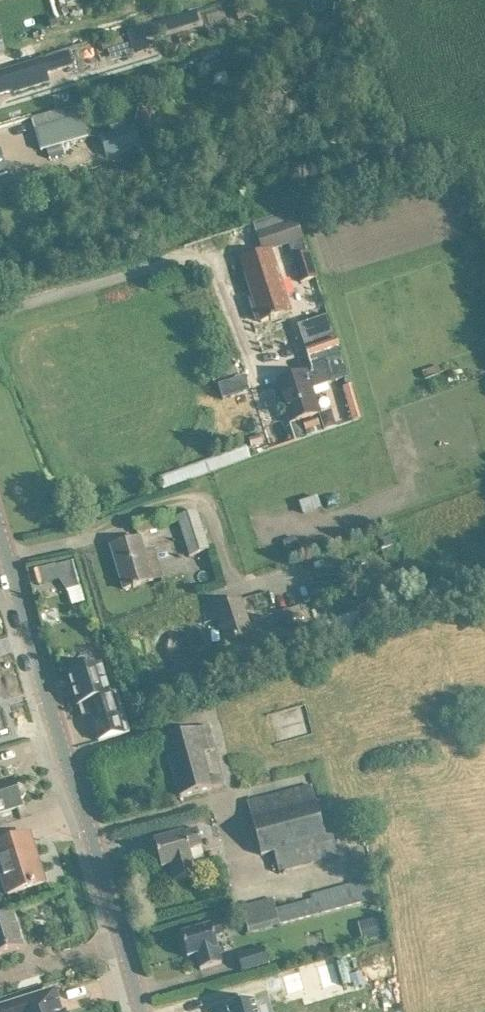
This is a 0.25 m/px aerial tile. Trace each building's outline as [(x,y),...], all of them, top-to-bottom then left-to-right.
[(250,8),(236,12),(238,20),(252,16),(250,8)] [(103,43),(50,51),(53,69),(105,61),(103,43)] [(0,72),(0,94),(11,90),(12,93),(49,82),(47,74),(42,60),(0,72)] [(41,115),(32,118),(41,150),(46,149),(49,159),(65,154),(62,144),(88,136),(79,104),(41,115)] [(138,108),(135,120),(148,124),(152,111),(138,108)] [(100,135),(105,156),(141,146),(135,125),(100,135)] [(8,174),(1,149),(0,149),(0,176),(8,174)] [(288,244),(301,282),(316,277),(308,253),(307,253),(292,211),(253,224),(263,253),(288,244)] [(245,274),(261,322),(271,318),(271,320),(275,319),(274,317),(291,312),(276,264),(245,274)] [(242,279),(229,284),(247,336),(261,331),(242,279)] [(328,316),(298,325),(298,326),(307,352),(336,342),(328,316)] [(336,342),(307,352),(311,365),(328,360),(335,382),(348,377),(336,342)] [(239,376),(232,358),(218,363),(219,365),(208,369),(214,385),(239,376)] [(313,370),(276,382),(280,395),(284,394),(293,422),(289,423),(290,424),(296,422),(319,414),(321,414),(312,389),(330,383),(325,366),(313,370)] [(351,385),(342,388),(352,421),(361,419),(351,385)] [(321,414),(319,414),(324,431),(336,427),(332,414),(327,412),(321,414)] [(316,419),(303,424),(307,436),(321,431),(316,419)] [(249,440),(251,447),(262,443),(260,436),(249,440)] [(246,447),(160,477),(164,488),(249,458),(246,447)] [(336,490),(321,495),(326,510),(341,505),(336,491),(336,490)] [(179,521),(190,556),(209,550),(197,512),(178,517),(175,509),(134,522),(138,534),(179,521)] [(140,538),(111,547),(124,589),(153,580),(144,551),(140,538)] [(56,564),(35,569),(39,586),(59,580),(60,580),(56,565),(56,564)] [(336,569),(338,581),(356,578),(354,566),(336,569)] [(288,609),(277,613),(281,626),(293,622),(292,619),(289,610),(288,609)] [(82,716),(89,714),(98,742),(129,733),(117,692),(110,694),(102,665),(97,667),(95,661),(79,666),(81,671),(67,675),(76,707),(79,706),(82,716)] [(282,708),(289,734),(325,724),(317,698),(282,708)] [(210,726),(184,733),(165,738),(181,796),(223,785),(220,775),(210,778),(203,753),(216,750),(210,726)] [(21,807),(19,800),(24,798),(25,795),(23,788),(19,786),(15,787),(13,780),(2,783),(0,778),(0,813),(21,807)] [(340,834),(332,798),(316,803),(311,784),(248,801),(261,856),(274,853),(279,873),(338,856),(332,836),(340,834)] [(170,866),(175,881),(197,874),(189,849),(202,845),(197,829),(154,841),(162,868),(170,866)] [(0,843),(0,872),(7,895),(45,883),(30,833),(0,843)] [(374,900),(373,896),(369,879),(310,895),(311,900),(276,908),(273,898),(242,906),(248,934),(374,900)] [(24,948),(14,915),(0,919),(0,955),(24,948)] [(380,917),(364,921),(368,940),(385,936),(380,917)] [(188,957),(196,955),(200,969),(222,963),(215,937),(224,934),(221,923),(181,934),(188,957)] [(269,963),(265,945),(236,953),(241,971),(269,963)] [(360,972),(350,975),(354,986),(364,983),(360,972)] [(54,991),(0,1008),(0,1011),(60,1011),(54,991)] [(256,1008),(253,999),(225,1007),(227,1011),(257,1011),(256,1008)]
